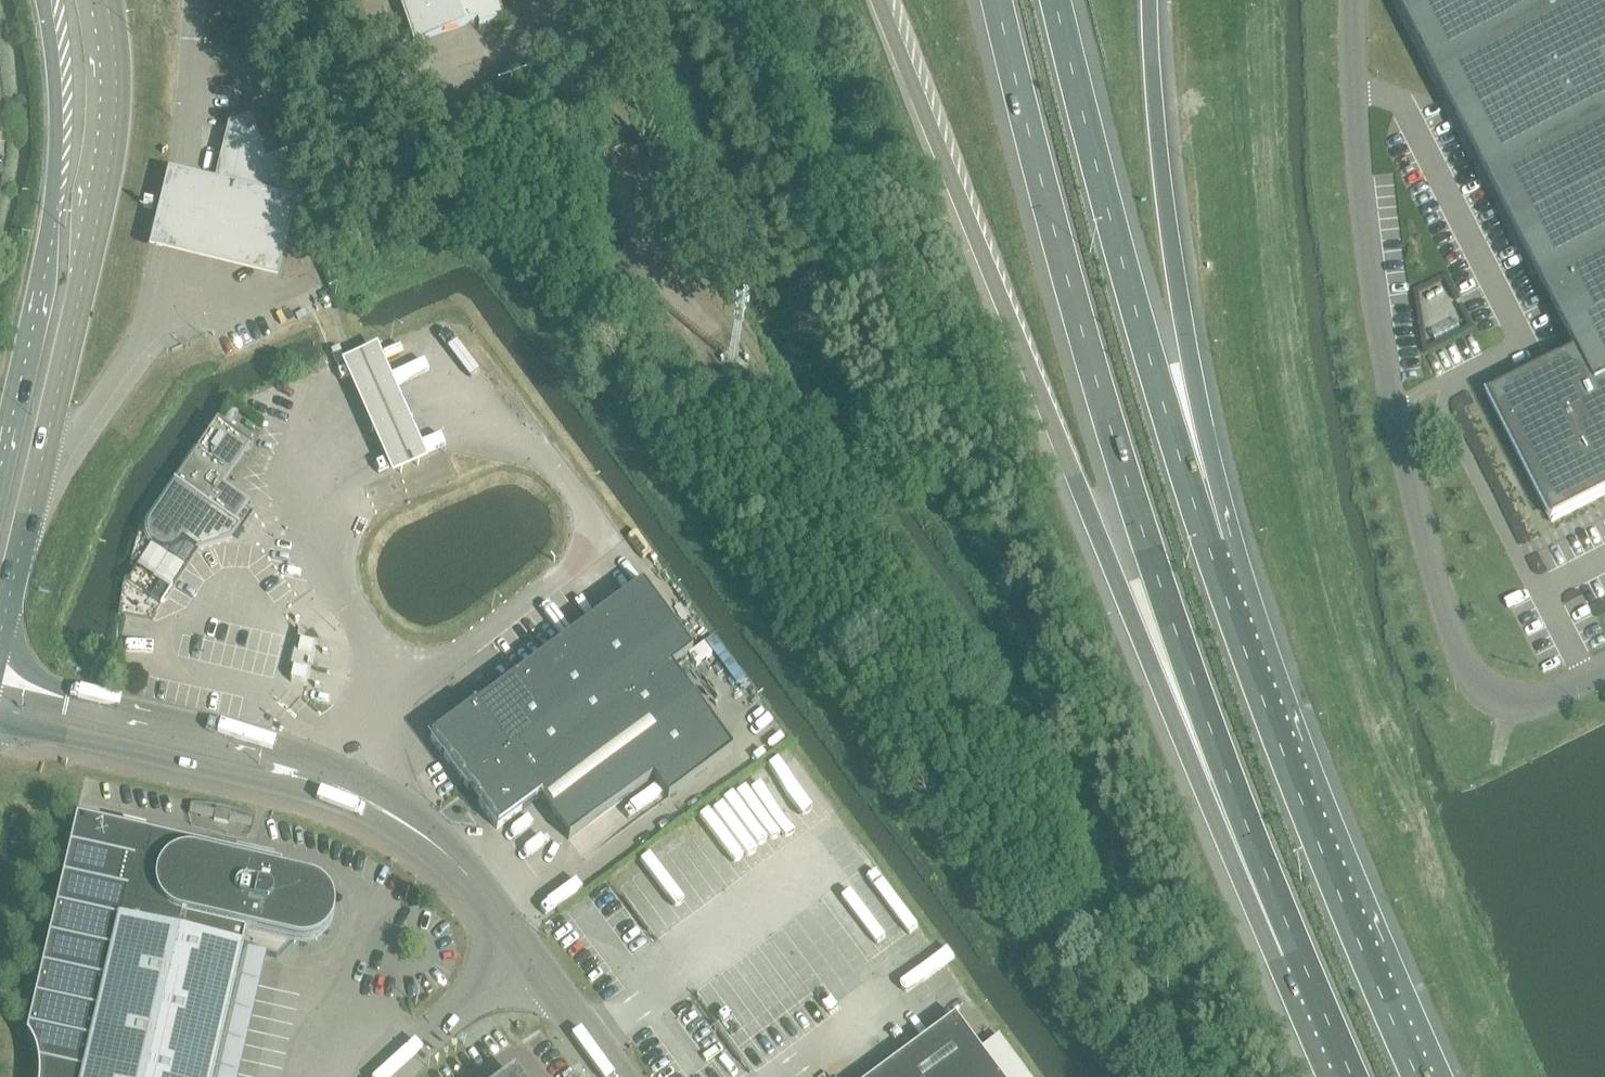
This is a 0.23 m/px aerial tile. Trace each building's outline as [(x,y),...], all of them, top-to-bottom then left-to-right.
[(502,21),(495,0),(395,0),(410,45),(474,23),(476,30),(502,21)] [(1578,353),(1491,398),(1554,522),(1604,496),(1604,0),(1397,0),(1578,353)] [(292,215),(305,210),(286,157),(285,157),(276,132),(259,138),(268,163),(266,164),(256,135),(229,129),(219,171),(229,174),(228,180),(227,180),(225,189),(223,195),(266,205),(277,201),(283,218),(292,215)] [(149,254),(276,284),(292,215),(283,218),(277,201),(266,205),(223,195),(225,189),(167,175),(149,254)] [(339,348),(331,352),(336,364),(344,361),(339,348)] [(377,349),(341,365),(392,480),(428,464),(377,349)] [(214,423),(144,524),(142,529),(143,535),(145,540),(149,544),(154,548),(160,550),(166,550),(172,548),(176,546),(180,541),(185,544),(209,511),(230,525),(244,504),(219,487),(247,445),(214,423)] [(641,585),(599,616),(649,684),(670,668),(671,669),(692,654),(641,585)] [(557,648),(591,694),(607,715),(649,684),(599,616),(557,648)] [(557,648),(515,678),(550,725),(591,694),(557,648)] [(307,671),(293,668),(291,679),(304,682),(307,671)] [(732,753),(671,669),(670,668),(649,684),(607,715),(591,694),(550,725),(509,755),(465,787),(497,831),(538,800),(568,841),(652,780),(667,801),(732,753)] [(515,678),(475,708),(474,708),(490,730),(509,755),(550,725),(515,678)] [(430,740),(446,762),(490,730),(474,708),(475,708),(474,707),(430,740)] [(490,730),(446,762),(465,787),(509,755),(490,730)] [(229,814),(216,810),(214,821),(227,824),(229,814)] [(24,1037),(31,1053),(35,1070),(36,1076),(212,1076),(241,951),(277,960),(289,946),(293,947),(302,948),(311,946),(320,942),(326,936),(331,928),(333,919),(333,910),(330,901),(324,893),(317,887),(308,884),(276,875),(278,865),(73,819),(24,1037)] [(1021,1065),(1001,1038),(982,1053),(958,1020),(881,1076),(1030,1076),(1021,1065)]
